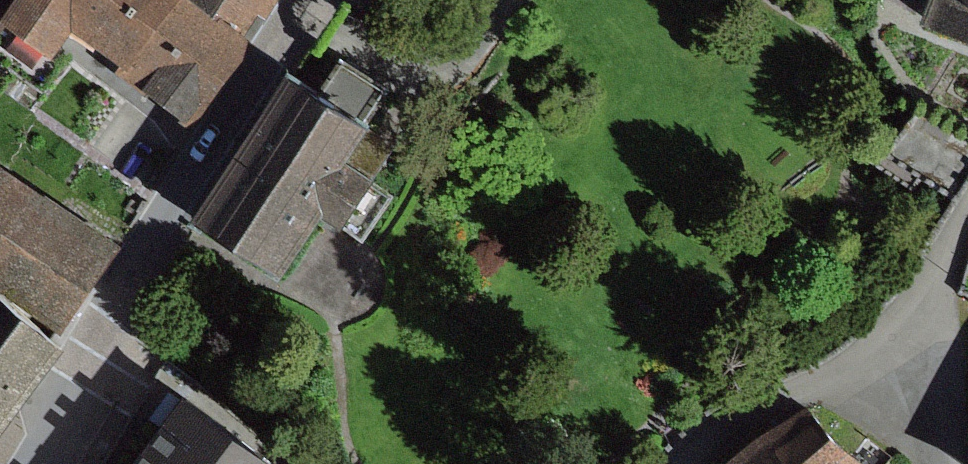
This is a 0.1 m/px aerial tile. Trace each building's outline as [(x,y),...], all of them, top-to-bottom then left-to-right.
[(9,11),(60,49),(78,26),(131,65),(180,0),(17,0),(9,11)] [(213,0),(180,0),(131,65),(202,118),(263,37),(213,0)] [(260,22),(274,0),(225,0),(260,22)] [(911,38),(967,58),(967,0),(925,0),(911,38)] [(315,103),(280,81),(188,229),(202,238),(275,283),(314,221),(359,249),(392,196),(347,168),(395,90),(343,58),(315,103)] [(894,147),(955,187),(967,167),(967,123),(924,97),(894,147)] [(0,156),(0,270),(69,316),(121,238),(0,156)] [(0,278),(0,428),(70,331),(0,278)] [(139,463),(297,463),(299,461),(196,386),(139,463)] [(777,429),(805,463),(878,463),(813,403),(777,429)] [(727,463),(805,463),(777,429),(727,463)]
